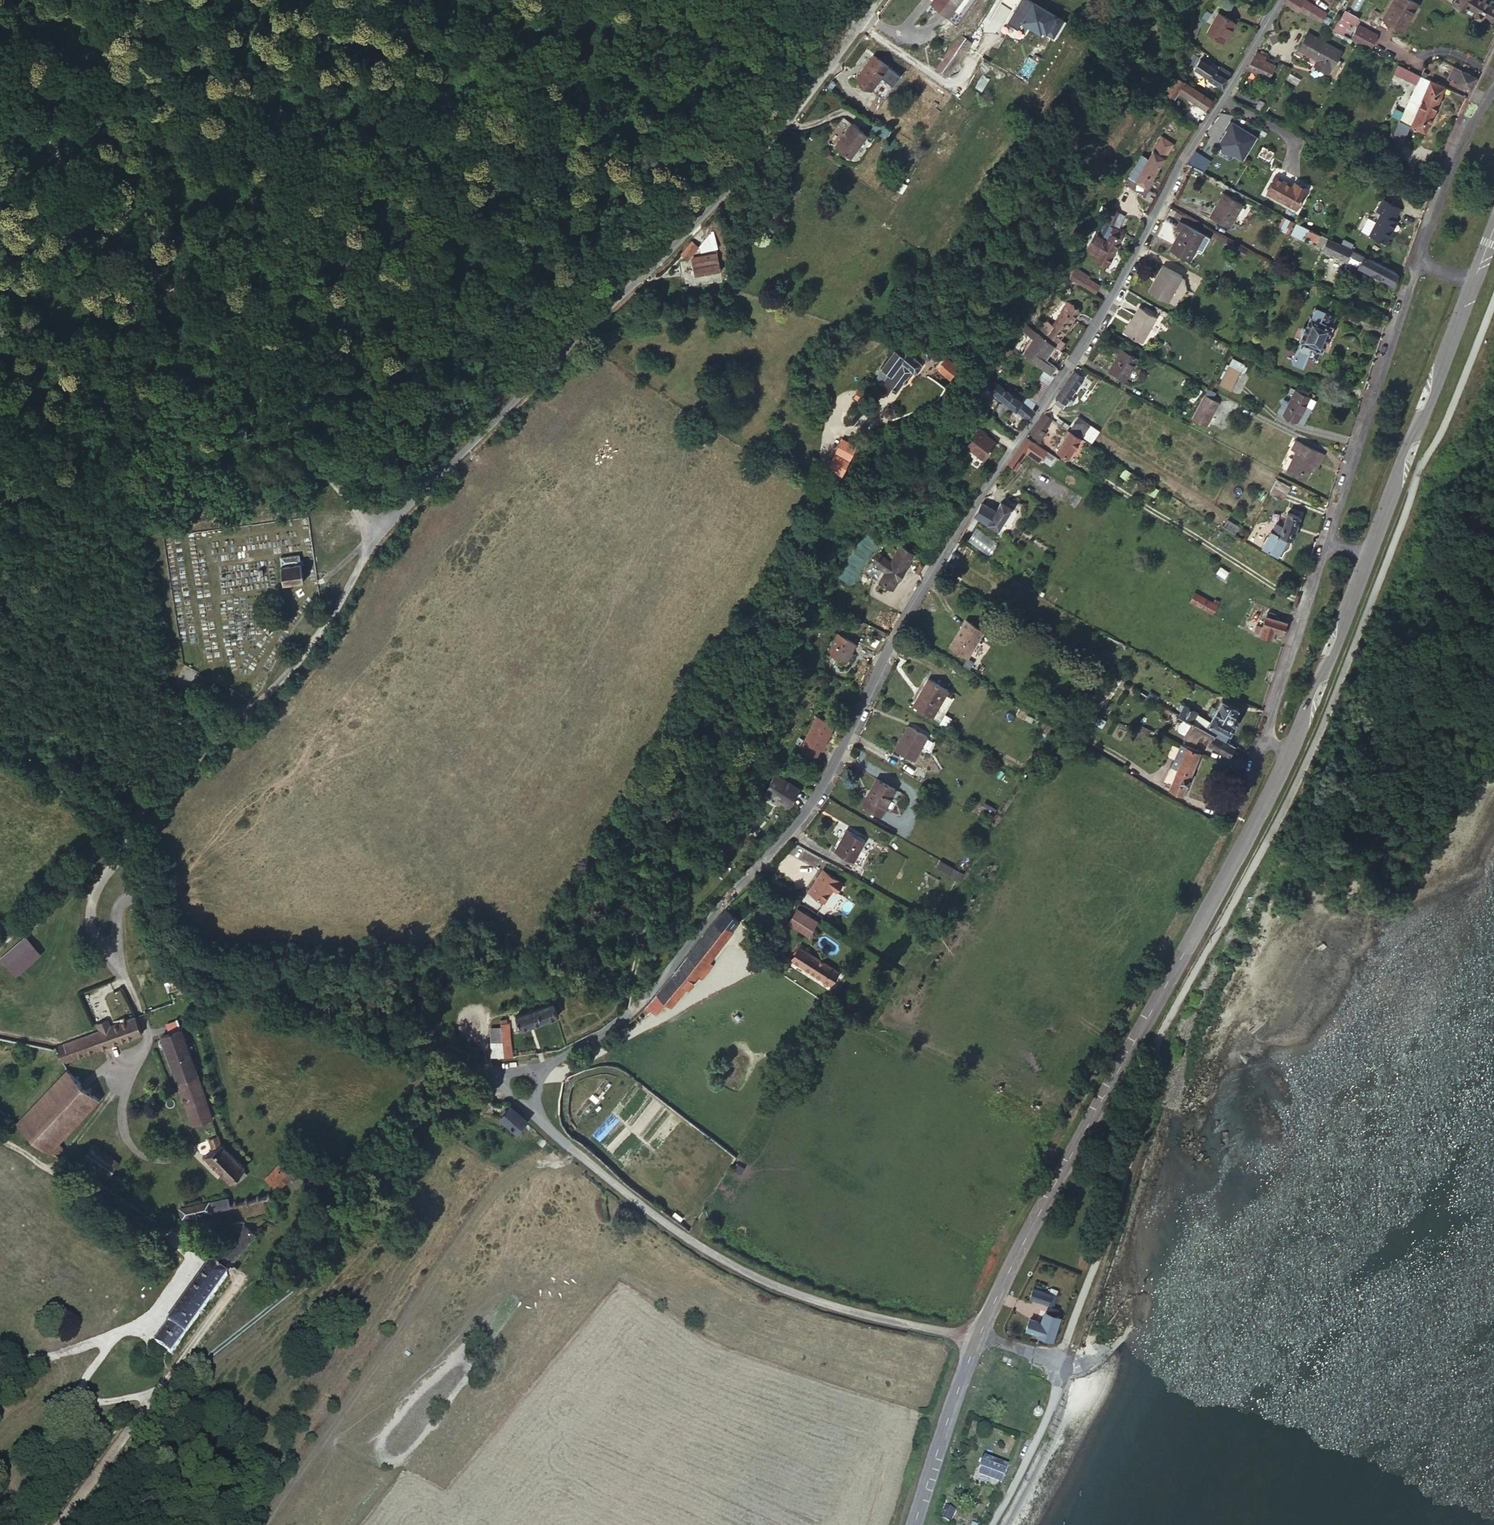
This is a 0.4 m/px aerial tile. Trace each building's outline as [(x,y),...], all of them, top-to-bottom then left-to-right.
[(936,6),(943,11),(939,18),(948,25),(953,18),(966,0),(941,0),(936,6)] [(1054,41),(1066,19),(1029,0),(1019,0),(1007,24),(1019,30),(1022,24),(1054,41)] [(1289,4),(1303,10),(1309,1),(1308,0),(1291,0),(1289,4)] [(1416,0),(1398,0),(1388,18),(1409,30),(1423,4),(1416,0)] [(1483,22),(1486,17),(1493,21),(1493,3),(1491,2),(1492,0),(1459,0),(1456,5),(1483,22)] [(1314,16),(1319,6),(1309,1),(1303,10),(1314,16)] [(943,11),(936,6),(931,12),(939,18),(943,11)] [(1314,16),(1328,23),(1334,13),(1319,6),(1314,16)] [(1357,16),(1349,10),(1338,28),(1347,34),(1354,21),(1357,16)] [(1238,23),(1221,13),(1210,34),(1227,44),(1238,23)] [(1365,19),(1357,16),(1354,21),(1362,24),(1365,19)] [(1355,37),(1366,43),(1377,48),(1384,36),(1362,24),(1355,37)] [(1347,50),(1311,33),(1302,51),(1323,61),(1320,69),(1334,76),(1347,50)] [(1271,58),(1261,52),(1251,68),(1272,79),(1277,68),(1268,64),(1271,58)] [(859,77),(874,89),(891,66),(877,55),(859,77)] [(1232,81),(1237,72),(1225,65),(1221,74),(1232,81)] [(1226,89),(1232,81),(1221,74),(1213,68),(1210,73),(1215,76),(1213,80),(1226,89)] [(1476,92),(1482,79),(1459,68),(1452,80),(1476,92)] [(1450,87),(1430,77),(1407,123),(1428,133),(1450,87)] [(1172,107),(1179,96),(1185,87),(1178,84),(1165,103),(1172,107)] [(1185,87),(1179,96),(1209,115),(1215,106),(1185,87)] [(1399,121),(1391,139),(1403,145),(1411,126),(1399,121)] [(1244,163),(1257,135),(1231,122),(1217,150),(1244,163)] [(868,137),(854,123),(833,145),(848,158),(868,137)] [(1199,131),(1189,124),(1185,130),(1195,137),(1199,131)] [(1178,147),(1166,140),(1152,164),(1145,159),(1136,176),(1142,180),(1138,186),(1150,193),(1178,147)] [(1305,186),(1291,178),(1289,183),(1278,178),(1270,193),(1294,206),(1305,186)] [(1244,208),(1223,195),(1211,217),(1232,229),(1244,208)] [(1406,210),(1389,201),(1382,213),(1387,215),(1375,238),(1391,246),(1403,224),(1400,222),(1406,210)] [(1116,204),(1107,218),(1114,223),(1118,225),(1128,211),(1116,204)] [(1114,223),(1107,218),(1101,230),(1108,234),(1114,223)] [(1127,230),(1118,225),(1114,223),(1108,234),(1101,230),(1098,229),(1088,247),(1097,252),(1096,254),(1108,262),(1127,230)] [(1212,241),(1183,224),(1178,232),(1185,236),(1174,256),(1192,266),(1198,255),(1203,258),(1212,241)] [(718,268),(707,234),(687,252),(678,261),(685,278),(718,268)] [(1398,276),(1349,251),(1330,240),(1322,236),(1317,245),(1325,248),(1323,251),(1343,262),(1358,270),(1358,271),(1392,288),(1398,276)] [(682,246),(669,258),(676,263),(678,261),(687,252),(682,246)] [(678,261),(676,263),(671,267),(676,282),(685,278),(678,261)] [(1075,266),(1069,275),(1079,282),(1081,283),(1086,276),(1087,274),(1075,266)] [(1186,279),(1166,268),(1151,293),(1172,305),(1186,279)] [(1081,283),(1092,290),(1096,283),(1086,276),(1081,283)] [(1055,343),(1060,346),(1064,339),(1059,336),(1065,326),(1067,328),(1070,324),(1067,322),(1070,316),(1075,307),(1064,300),(1050,324),(1041,319),(1034,330),(1038,332),(1043,335),(1055,343)] [(1141,343),(1155,317),(1140,308),(1130,327),(1127,325),(1123,333),(1141,343)] [(1322,321),(1326,311),(1320,309),(1315,317),(1322,321)] [(1337,317),(1326,311),(1322,321),(1315,317),(1313,315),(1301,341),(1305,343),(1296,361),(1306,367),(1311,358),(1317,361),(1322,351),(1324,352),(1335,329),(1332,328),(1337,317)] [(1043,335),(1038,332),(1026,354),(1045,367),(1056,375),(1062,366),(1047,357),(1055,343),(1043,335)] [(920,358),(926,362),(929,362),(935,354),(934,351),(928,347),(920,358)] [(1140,357),(1124,348),(1110,371),(1127,380),(1140,357)] [(904,359),(896,354),(879,376),(897,391),(912,371),(918,375),(924,367),(908,354),(904,359)] [(958,366),(948,358),(940,368),(950,375),(958,366)] [(1246,368),(1233,362),(1222,384),(1235,390),(1246,368)] [(1049,388),(1056,375),(1045,367),(1027,395),(1039,404),(1049,388)] [(1085,376),(1074,369),(1057,395),(1062,398),(1068,402),(1085,376)] [(995,378),(987,372),(981,381),(988,387),(995,378)] [(1035,408),(1039,404),(1027,395),(1018,389),(1016,393),(999,381),(993,390),(1030,419),(1032,420),(1039,410),(1035,408)] [(870,395),(862,389),(854,399),(857,401),(856,404),(861,407),(863,403),(864,404),(870,395)] [(1312,402),(1289,392),(1278,414),(1300,426),(1312,402)] [(1221,402),(1208,395),(1196,417),(1209,424),(1221,402)] [(1062,398),(1058,402),(1065,407),(1068,402),(1062,398)] [(983,410),(973,404),(962,420),(971,426),(983,410)] [(898,411),(893,410),(890,415),(892,420),(897,420),(900,415),(898,411)] [(1054,418),(1044,412),(1031,433),(1040,439),(1054,418)] [(1060,415),(1057,419),(1067,426),(1070,422),(1060,415)] [(1075,426),(1094,440),(1101,429),(1081,416),(1075,426)] [(983,463),(999,444),(980,429),(965,447),(983,463)] [(1084,437),(1071,429),(1059,449),(1072,458),(1084,437)] [(1052,451),(1029,436),(1011,462),(1020,468),(1031,451),(1045,460),(1052,451)] [(1289,471),(1301,478),(1305,472),(1311,476),(1315,468),(1318,463),(1322,465),(1326,457),(1297,440),(1292,450),(1298,454),(1289,471)] [(850,464),(859,449),(845,441),(831,470),(844,476),(850,464)] [(1065,459),(1057,454),(1054,459),(1061,464),(1065,459)] [(1305,472),(1301,478),(1308,482),(1311,476),(1305,472)] [(1294,488),(1283,483),(1276,497),(1288,503),(1294,488)] [(993,491),(985,503),(1008,519),(1023,499),(1013,491),(1007,500),(993,491)] [(1303,516),(1291,511),(1282,531),(1271,527),(1263,545),(1282,556),(1290,551),(1303,516)] [(1235,533),(1238,527),(1226,522),(1224,528),(1235,533)] [(1256,535),(1243,526),(1239,534),(1252,542),(1256,535)] [(913,558),(900,550),(880,581),(894,590),(913,558)] [(305,579),(301,554),(280,557),(284,582),(305,579)] [(1214,601),(1197,590),(1191,600),(1214,614),(1221,604),(1214,601)] [(1214,601),(1221,604),(1223,598),(1218,595),(1214,601)] [(1283,632),(1286,619),(1272,615),(1273,611),(1266,609),(1260,634),(1276,639),(1278,631),(1283,632)] [(1292,621),(1286,619),(1283,632),(1288,634),(1292,621)] [(954,649),(970,658),(985,630),(967,620),(962,630),(964,631),(960,639),(956,640),(953,646),(954,649)] [(855,648),(839,640),(830,658),(846,666),(855,648)] [(945,696),(948,691),(929,680),(913,707),(933,718),(945,696)] [(1160,702),(1148,694),(1143,702),(1155,709),(1160,702)] [(939,707),(944,710),(950,699),(945,696),(939,707)] [(1223,700),(1210,721),(1232,735),(1238,727),(1233,723),(1241,711),(1223,700)] [(1182,715),(1192,720),(1228,741),(1232,735),(1210,721),(1185,707),(1183,709),(1185,710),(1182,715)] [(1090,726),(1095,728),(1099,721),(1081,711),(1077,718),(1090,726)] [(940,724),(946,727),(950,719),(945,716),(940,724)] [(815,719),(805,746),(819,752),(822,753),(832,725),(815,719)] [(1231,756),(1237,747),(1228,741),(1192,720),(1189,725),(1193,729),(1191,732),(1231,756)] [(913,765),(927,740),(906,728),(892,753),(913,765)] [(1179,757),(1186,743),(1178,740),(1171,754),(1179,757)] [(1203,752),(1186,743),(1179,757),(1164,790),(1181,798),(1203,752)] [(819,752),(805,746),(800,758),(815,763),(819,752)] [(777,803),(786,806),(793,786),(767,777),(760,797),(769,800),(777,803)] [(877,821),(892,794),(873,784),(859,811),(877,821)] [(831,814),(834,803),(827,801),(823,811),(831,814)] [(983,803),(980,813),(993,817),(996,808),(983,803)] [(845,870),(858,848),(839,837),(826,858),(845,870)] [(887,858),(902,868),(907,859),(892,850),(887,858)] [(806,863),(792,858),(790,865),(804,872),(806,863)] [(940,861),(935,869),(956,882),(961,873),(940,861)] [(834,891),(812,880),(801,901),(817,909),(824,897),(829,899),(834,891)] [(824,897),(817,909),(824,913),(831,900),(829,899),(824,897)] [(741,922),(727,911),(647,1006),(657,1014),(665,1004),(669,1007),(698,972),(710,958),(741,922)] [(811,928),(788,916),(783,926),(805,938),(811,928)] [(31,947),(20,938),(0,957),(0,965),(5,971),(31,947)] [(36,954),(31,947),(5,971),(12,977),(36,954)] [(801,947),(791,960),(830,986),(839,974),(801,947)] [(710,958),(698,972),(707,978),(718,965),(710,958)] [(555,1004),(552,1005),(515,1017),(519,1030),(559,1017),(555,1004)] [(144,1034),(137,1014),(132,1016),(120,1020),(118,1014),(97,1022),(99,1028),(56,1044),(64,1064),(144,1034)] [(500,1020),(501,1037),(503,1055),(513,1055),(509,1019),(500,1020)] [(210,1115),(180,1030),(161,1038),(191,1121),(210,1115)] [(503,1055),(501,1037),(488,1038),(489,1055),(503,1055)] [(67,1074),(16,1126),(50,1153),(57,1146),(98,1101),(67,1074)] [(510,1106),(500,1119),(517,1132),(526,1120),(510,1106)] [(242,1169),(245,1165),(221,1140),(216,1130),(203,1134),(210,1150),(203,1156),(232,1183),(244,1171),(242,1169)] [(64,1152),(57,1146),(50,1153),(57,1160),(64,1152)] [(121,1166),(94,1147),(80,1166),(108,1186),(121,1166)] [(304,1164),(297,1155),(290,1160),(298,1169),(304,1164)] [(281,1159),(272,1167),(262,1176),(267,1182),(270,1185),(278,1179),(283,1174),(290,1169),(281,1159)] [(289,1180),(296,1175),(290,1169),(283,1174),(289,1180)] [(278,1179),(270,1185),(276,1191),(283,1185),(278,1179)] [(115,1188),(111,1195),(129,1207),(134,1200),(115,1188)] [(196,1214),(228,1206),(225,1197),(178,1209),(180,1219),(190,1216),(191,1219),(197,1217),(196,1214)] [(242,1222),(207,1268),(220,1277),(234,1259),(247,1241),(254,1232),(242,1222)] [(255,1247),(247,1241),(234,1259),(242,1265),(255,1247)] [(207,1268),(151,1344),(167,1357),(225,1280),(220,1277),(207,1268)] [(1055,1299),(1031,1292),(1027,1302),(1052,1309),(1055,1299)] [(1041,1325),(1029,1321),(1025,1332),(1051,1340),(1058,1319),(1045,1314),(1041,1325)] [(994,1490),(1004,1467),(984,1457),(973,1479),(994,1490)] [(956,1509),(946,1506),(942,1522),(952,1524),(956,1509)]
